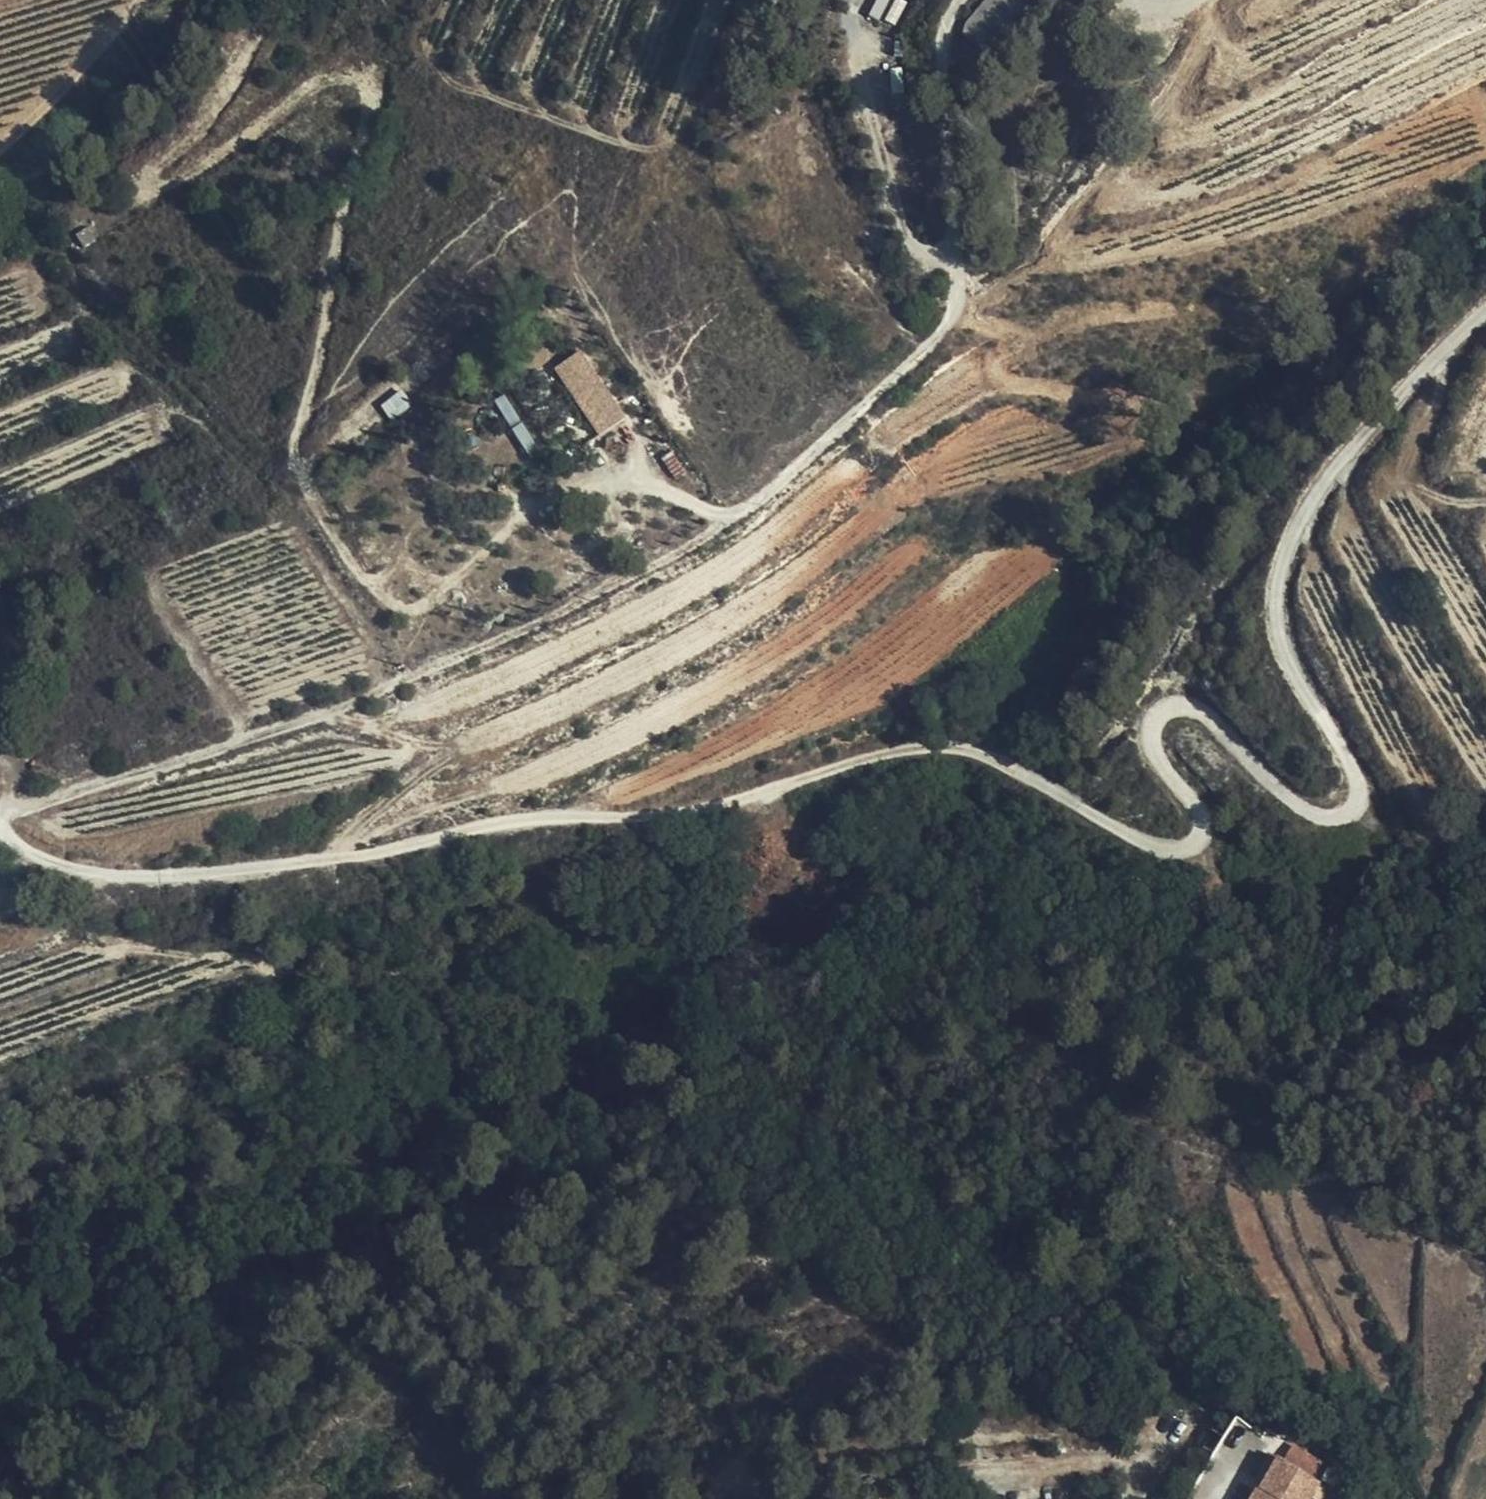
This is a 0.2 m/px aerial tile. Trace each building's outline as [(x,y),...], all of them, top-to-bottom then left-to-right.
[(1029,0),(981,0),(963,22),(990,47),(1029,0)] [(588,348),(558,364),(597,436),(627,420),(588,348)] [(1279,1467),(1268,1461),(1251,1492),(1259,1496),(1261,1498),(1279,1467)] [(1279,1467),(1261,1498),(1259,1496),(1258,1498),(1310,1498),(1316,1488),(1279,1467)] [(937,1489),(911,1498),(940,1498),(937,1489)]
